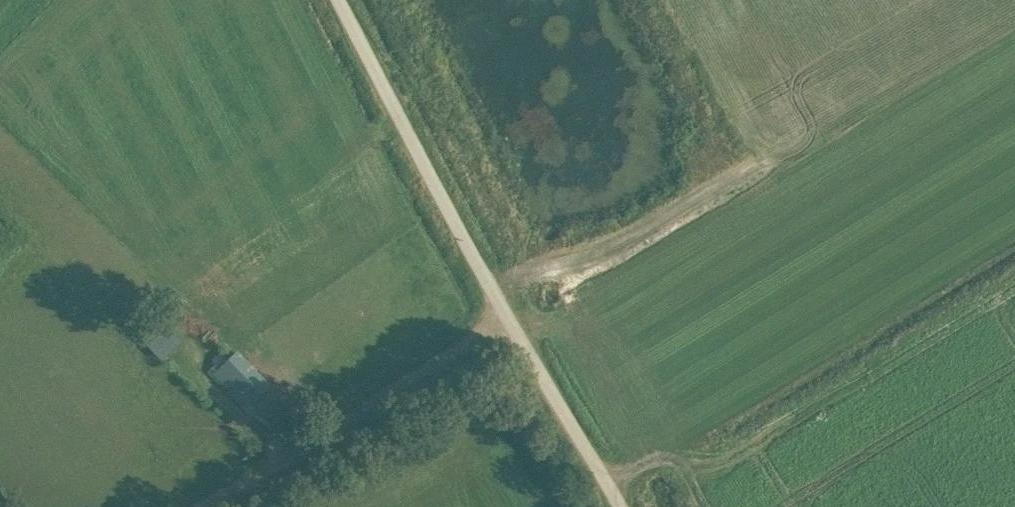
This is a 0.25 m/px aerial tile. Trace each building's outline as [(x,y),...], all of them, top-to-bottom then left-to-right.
[(159,355),(176,335),(146,309),(129,329),(159,355)] [(240,349),(214,373),(246,408),(272,384),(240,349)]
